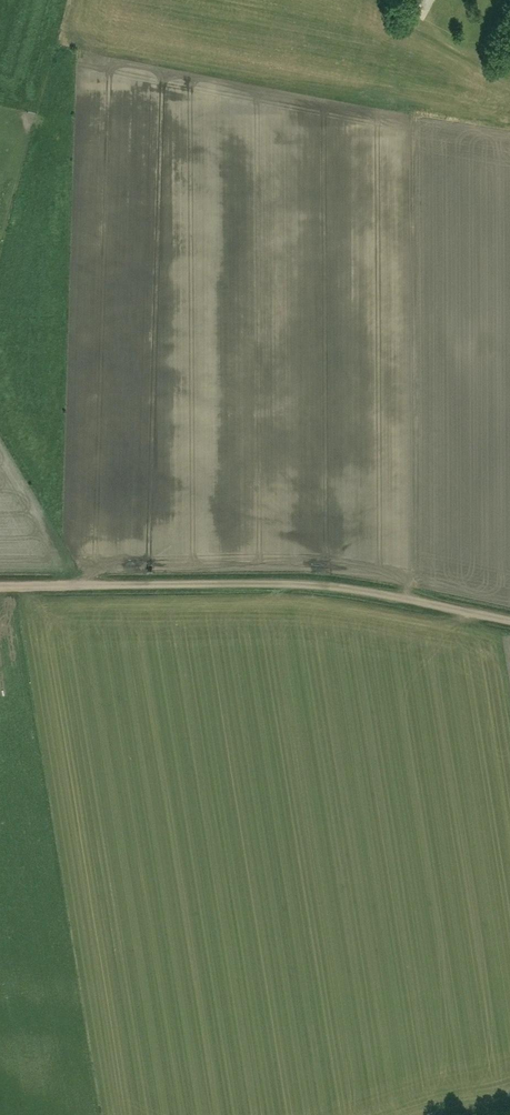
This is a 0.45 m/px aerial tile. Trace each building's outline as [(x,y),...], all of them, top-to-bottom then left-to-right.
[(429,47),(440,50),(442,43),(431,40),(429,47)] [(474,58),(476,52),(462,47),(460,53),(474,58)]
